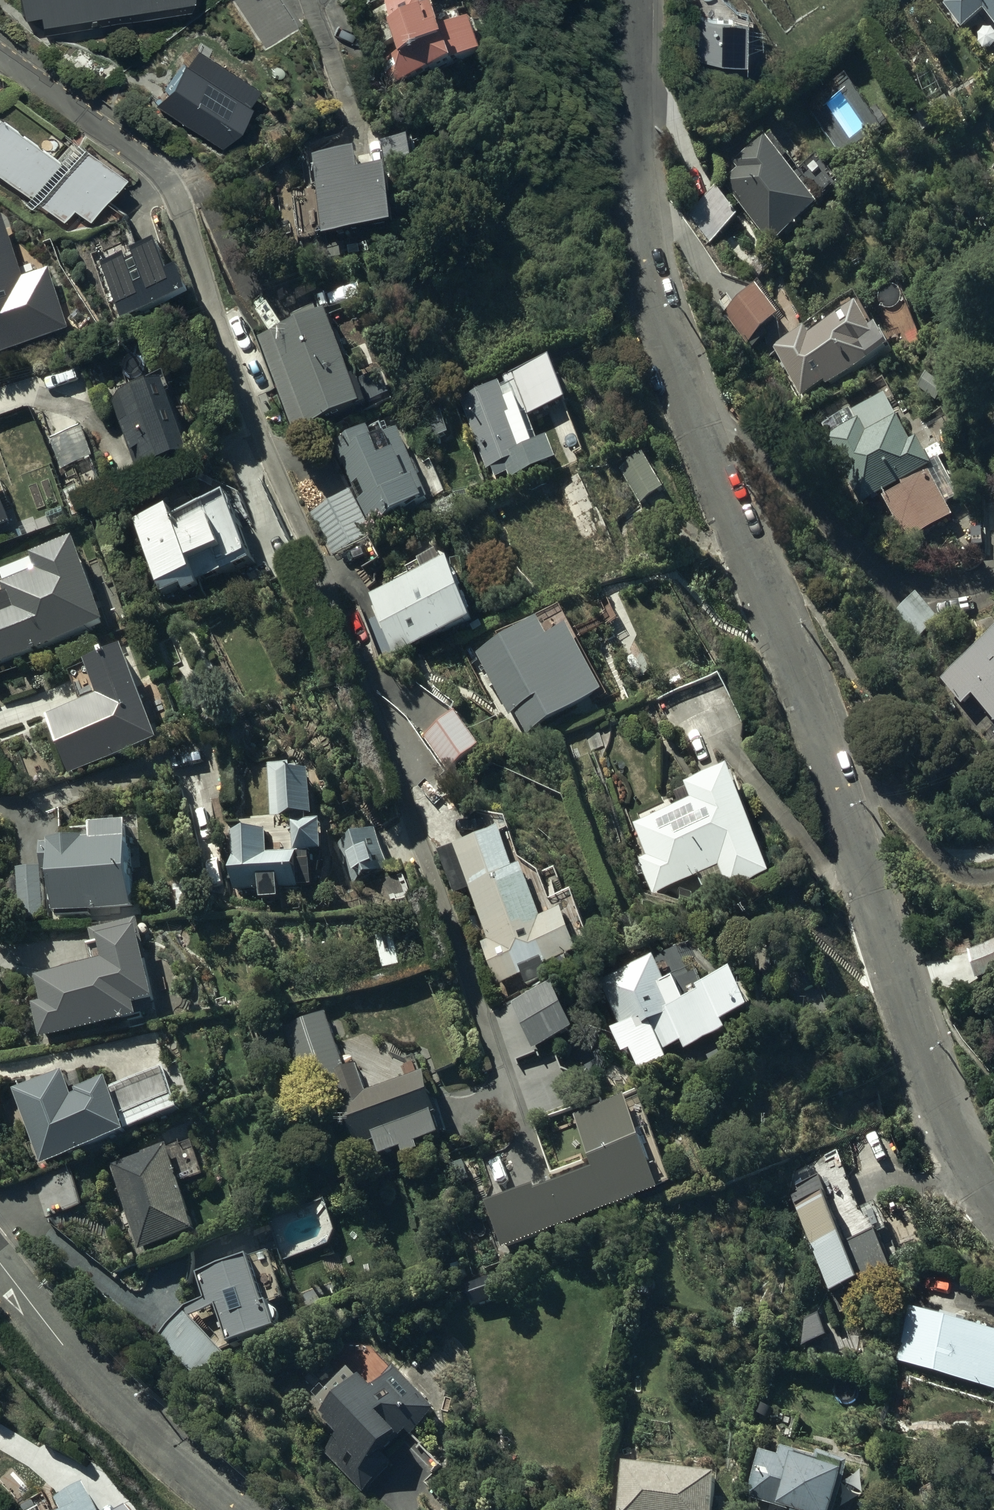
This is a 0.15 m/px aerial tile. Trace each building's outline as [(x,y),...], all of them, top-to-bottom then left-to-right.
[(38,36),(100,28),(101,41),(112,39),(111,25),(184,16),(185,0),(14,0),(18,22),(36,19),(38,36)] [(386,12),(387,14),(369,20),(378,48),(393,43),(401,68),(386,73),(393,95),(449,77),(447,71),(482,60),(471,28),(444,37),(432,0),(423,0),(386,12)] [(944,6),(961,32),(986,15),(993,27),(993,0),(954,0),(944,6)] [(700,22),(699,61),(722,67),(747,68),(747,65),(756,65),(757,24),(700,22)] [(246,103),(178,59),(151,100),(219,144),(246,103)] [(0,113),(0,183),(26,202),(23,206),(35,215),(39,209),(61,224),(70,211),(87,224),(123,175),(64,133),(52,150),(1,112),(0,113)] [(822,217),(768,142),(735,165),(740,173),(724,184),(773,252),(822,217)] [(396,237),(389,179),(364,182),(361,160),(323,164),(324,168),(321,169),(331,249),(375,243),(374,239),(396,237)] [(716,191),(697,205),(720,237),(739,224),(716,191)] [(159,251),(106,268),(124,326),(190,306),(183,283),(171,287),(159,251)] [(757,291),(725,314),(749,348),(781,325),(757,291)] [(805,334),(774,352),(803,401),(826,388),(828,393),(891,357),(881,341),(875,344),(860,318),(812,346),(805,334)] [(352,367),(351,367),(346,369),(330,325),(322,328),(320,321),(297,329),(298,335),(261,345),(296,440),(326,429),(328,435),(370,419),(358,384),(358,383),(358,382),(359,382),(359,381),(359,380),(359,379),(359,378),(359,377),(359,376),(359,375),(358,374),(358,373),(357,372),(357,371),(356,371),(356,370),(355,369),(354,369),(354,368),(353,368),(352,367)] [(510,392),(463,406),(472,435),(466,437),(471,453),(480,450),(488,475),(494,473),(497,482),(511,477),(514,486),(560,470),(553,450),(542,453),(532,422),(569,409),(556,368),(507,384),(510,392)] [(168,393),(118,410),(144,487),(194,470),(168,393)] [(856,428),(829,441),(862,508),(902,488),(904,493),(885,502),(907,546),(953,523),(930,475),(934,473),(919,445),(912,449),(887,400),(851,418),(856,428)] [(441,414),(418,422),(426,447),(450,438),(441,414)] [(82,431),(48,442),(59,474),(93,462),(82,431)] [(372,539),(369,531),(421,510),(420,508),(426,505),(399,439),(386,445),(381,433),(351,446),(354,453),(347,456),(339,464),(341,471),(344,470),(353,490),(360,487),(366,502),(356,506),(353,499),(312,515),(329,557),(372,539)] [(643,456),(616,470),(636,508),(663,494),(643,456)] [(8,537),(6,532),(9,531),(0,501),(0,539),(8,537)] [(177,521),(141,532),(165,604),(185,598),(187,605),(204,599),(202,591),(252,575),(231,511),(179,528),(177,521)] [(108,635),(80,550),(34,566),(39,583),(4,594),(7,603),(0,605),(0,670),(108,635)] [(396,654),(471,632),(450,562),(420,570),(424,583),(371,598),(377,619),(368,622),(379,662),(396,657),(396,654)] [(605,702),(570,635),(551,645),(540,626),(479,660),(490,680),(486,682),(492,692),(495,691),(512,722),(517,719),(528,739),(553,729),(605,702)] [(944,685),(964,710),(976,701),(993,724),(993,647),(944,685)] [(101,709),(49,727),(68,783),(159,751),(127,662),(89,675),(92,683),(89,684),(97,707),(100,706),(101,709)] [(455,715),(423,736),(448,775),(481,753),(455,715)] [(270,772),(272,822),(314,823),(313,783),(301,784),(301,778),(292,778),(292,772),(270,772)] [(775,880),(735,772),(686,790),(692,806),(634,827),(646,858),(640,860),(653,895),(700,877),(705,890),(725,882),(731,897),(775,880)] [(268,838),(233,838),(234,895),(257,894),(258,899),(262,898),(263,909),(282,908),(282,894),(313,893),(312,862),(324,861),(323,832),(295,832),(296,859),(268,860),(268,838)] [(376,834),(352,844),(359,860),(349,864),(356,880),(364,877),(367,884),(392,874),(376,834)] [(502,834),(441,855),(456,897),(469,892),(488,945),(481,947),(496,989),(516,982),(521,996),(543,988),(542,985),(551,981),(547,971),(580,959),(565,917),(545,924),(526,873),(517,876),(502,834)] [(132,916),(129,835),(93,837),(93,851),(86,851),(86,849),(52,850),(52,854),(43,854),(44,878),(51,877),(53,919),(132,916)] [(43,920),(42,871),(20,872),(21,920),(43,920)] [(32,1010),(39,1047),(128,1030),(128,1028),(139,1026),(137,1018),(155,1015),(154,1010),(155,1010),(140,928),(92,937),(94,950),(88,951),(92,971),(82,972),(82,976),(38,985),(42,1008),(32,1010)] [(656,962),(601,984),(621,1034),(614,1037),(622,1058),(630,1055),(640,1078),(669,1067),(664,1057),(683,1049),(686,1056),(731,1038),(729,1033),(754,1023),(737,981),(702,995),(704,999),(701,1000),(702,1002),(689,1007),(677,979),(665,984),(656,962)] [(561,995),(517,1012),(535,1057),(579,1040),(561,995)] [(346,1072),(325,1015),(283,1031),(315,1120),(343,1110),(359,1154),(375,1148),(383,1169),(404,1162),(407,1169),(422,1164),(419,1157),(441,1149),(434,1128),(441,1125),(424,1079),(368,1099),(356,1068),(346,1072)] [(13,1094),(38,1178),(132,1149),(128,1137),(181,1121),(168,1078),(158,1081),(157,1077),(109,1091),(108,1088),(79,1097),(80,1103),(74,1105),(66,1078),(13,1094)] [(489,1208),(504,1254),(662,1202),(631,1110),(579,1127),(596,1177),(537,1197),(536,1193),(489,1208)] [(178,1145),(111,1167),(141,1259),(197,1241),(179,1186),(202,1179),(191,1148),(180,1151),(178,1145)] [(829,1210),(801,1221),(833,1306),(836,1305),(841,1318),(854,1313),(849,1300),(863,1294),(861,1291),(893,1279),(880,1243),(846,1255),(829,1210)] [(254,1265),(202,1280),(210,1305),(188,1310),(160,1334),(208,1385),(233,1363),(194,1320),(221,1314),(234,1352),(280,1339),(272,1315),(289,1309),(278,1276),(277,1275),(277,1274),(277,1273),(276,1273),(276,1272),(276,1271),(275,1271),(275,1270),(274,1269),(273,1268),(272,1268),(272,1267),(271,1267),(270,1266),(269,1265),(268,1265),(267,1265),(266,1265),(266,1264),(265,1264),(264,1264),(263,1264),(262,1264),(261,1264),(260,1264),(259,1264),(258,1264),(257,1264),(256,1265),(255,1265),(254,1265)] [(902,1363),(993,1388),(993,1336),(970,1329),(971,1324),(948,1318),(947,1321),(916,1313),(902,1363)] [(374,1398),(350,1373),(316,1405),(330,1419),(324,1425),(329,1430),(328,1431),(342,1446),(329,1459),(363,1495),(395,1464),(390,1459),(403,1446),(400,1442),(406,1436),(410,1440),(437,1415),(398,1375),(374,1398)] [(851,1470),(822,1461),(820,1468),(785,1458),(782,1466),(755,1458),(742,1501),(774,1509),(839,1509),(851,1470)] [(626,1473),(621,1509),(715,1509),(718,1485),(626,1473)] [(88,1495),(59,1509),(96,1509),(88,1495)]
